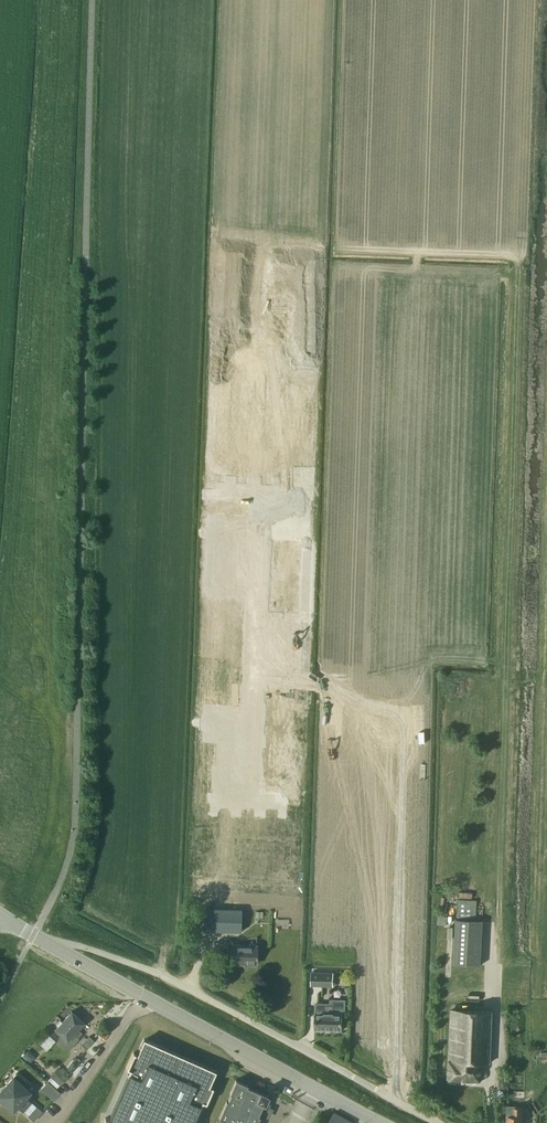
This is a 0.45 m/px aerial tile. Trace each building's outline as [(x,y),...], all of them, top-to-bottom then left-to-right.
[(271,539),(271,551),(287,552),(287,539),(271,539)] [(287,539),(287,552),(302,553),(303,540),(287,539)] [(271,551),(270,563),(286,564),(287,552),(271,551)] [(287,552),(286,564),(302,565),(302,553),(287,552)] [(270,563),(270,576),(286,576),(286,564),(270,563)] [(286,564),(286,576),(301,577),(302,565),(286,564)] [(270,576),(269,588),(285,588),(286,576),(270,576)] [(286,576),(285,588),(301,589),(301,577),(286,576)] [(269,588),(269,600),(285,600),(285,588),(269,588)] [(285,588),(285,600),(300,601),(301,589),(285,588)] [(269,600),(268,613),(284,613),(285,600),(269,600)] [(285,600),(284,613),(300,614),(300,601),(285,600)] [(218,614),(217,619),(224,619),(224,626),(245,626),(245,615),(218,614)] [(217,632),(217,636),(244,637),(245,626),(224,626),(223,632),(217,632)] [(217,636),(216,641),(223,641),(223,648),(244,648),(244,637),(217,636)] [(216,654),(216,658),(244,659),(244,648),(223,648),(223,654),(216,654)] [(216,658),(216,663),(222,663),(222,670),(243,671),(244,659),(216,658)] [(215,676),(215,680),(243,682),(243,671),(222,670),(222,676),(215,676)] [(215,680),(215,685),(221,685),(221,692),(242,693),(243,682),(215,680)] [(265,704),(265,713),(284,714),(285,704),(265,704)] [(265,713),(265,722),(284,723),(284,714),(265,713)] [(263,761),(263,770),(282,771),(282,762),(263,761)] [(263,770),(262,780),(282,780),(282,771),(263,770)] [(477,902),(459,901),(458,919),(476,920),(477,902)] [(241,909),(228,909),(204,908),(203,931),(241,932),(241,909)] [(447,925),(448,916),(439,915),(438,924),(447,925)] [(256,965),(257,945),(230,944),(229,964),(256,965)] [(326,986),(327,973),(312,972),(312,985),(326,986)] [(315,1013),(314,1030),(342,1030),(343,1014),(345,1014),(345,1000),(331,1000),(330,1004),(316,1003),(315,1013)] [(85,1023),(71,1010),(54,1029),(67,1042),(74,1035),(77,1038),(82,1033),(79,1029),(85,1023)] [(451,1010),(449,1060),(448,1060),(447,1082),(482,1083),(482,1062),(491,1062),(493,1011),(451,1010)] [(89,1036),(85,1040),(90,1045),(94,1041),(89,1036)] [(104,1122),(193,1122),(199,1107),(200,1107),(200,1106),(202,1102),(206,1104),(213,1088),(209,1086),(215,1071),(143,1039),(137,1054),(133,1052),(126,1068),(129,1070),(127,1074),(127,1075),(117,1099),(116,1101),(108,1118),(105,1118),(104,1122)] [(85,1040),(81,1044),(86,1049),(90,1045),(85,1040)] [(60,1085),(67,1077),(63,1072),(60,1076),(56,1072),(51,1077),(60,1085)] [(16,1073),(13,1077),(4,1087),(26,1106),(30,1102),(26,1097),(30,1092),(24,1087),(27,1083),(16,1073)] [(259,1118),(263,1120),(265,1117),(269,1108),(270,1105),(266,1103),(269,1095),(259,1091),(258,1092),(247,1087),(248,1086),(237,1081),(236,1080),(235,1081),(236,1081),(230,1094),(231,1095),(228,1102),(227,1102),(219,1118),(219,1119),(220,1119),(228,1122),(257,1122),(259,1118)] [(4,1087),(0,1091),(0,1101),(13,1112),(17,1107),(22,1111),(26,1106),(4,1087)] [(32,1112),(38,1117),(42,1112),(36,1107),(32,1112)] [(522,1117),(521,1117),(522,1108),(516,1108),(516,1107),(508,1107),(508,1122),(522,1122),(522,1117)] [(32,1112),(28,1116),(33,1121),(38,1117),(32,1112)] [(353,1122),(334,1112),(328,1122),(353,1122)]
